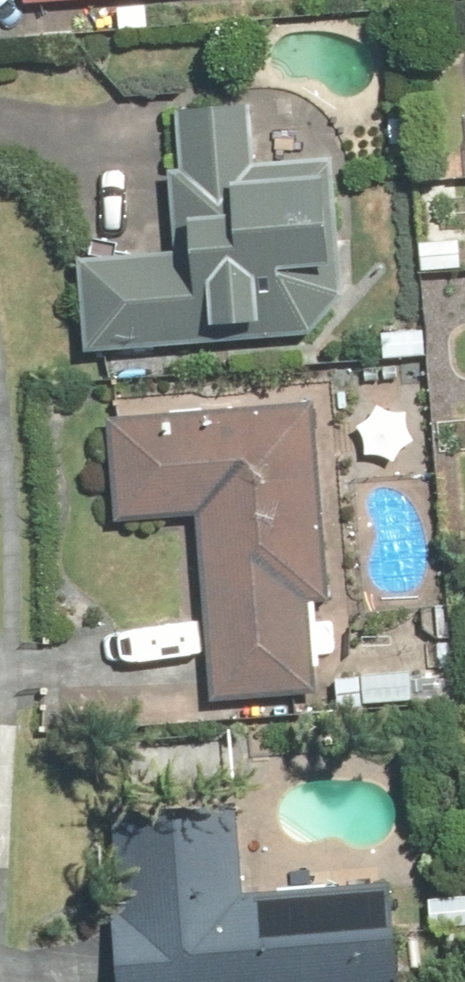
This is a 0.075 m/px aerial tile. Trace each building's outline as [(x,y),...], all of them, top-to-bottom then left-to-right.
[(124,4),(125,25),(154,24),(153,2),(124,4)] [(356,284),(345,154),(265,161),(259,100),(187,107),(191,165),(182,167),(190,247),(88,255),(96,350),(118,347),(326,328),(357,290),(356,284)] [(290,138),(299,145),(312,146),(319,137),(319,125),(310,116),(298,116),(290,124),(290,138)] [(430,266),(464,265),(464,237),(429,239),(430,266)] [(389,328),(391,352),(435,348),(432,323),(389,328)] [(217,614),(223,697),(329,688),(322,597),(337,594),(322,399),(118,414),(126,516),(208,509),(217,614)] [(436,697),(437,704),(459,703),(458,669),(435,670),(436,697)] [(371,674),(372,697),(420,694),(419,670),(371,674)] [(240,777),(240,761),(239,732),(141,734),(142,780),(240,777)] [(403,877),(253,892),(244,800),(124,812),(133,911),(124,911),(131,981),(412,981),(403,877)] [(464,923),(464,893),(437,894),(436,922),(464,923)]
